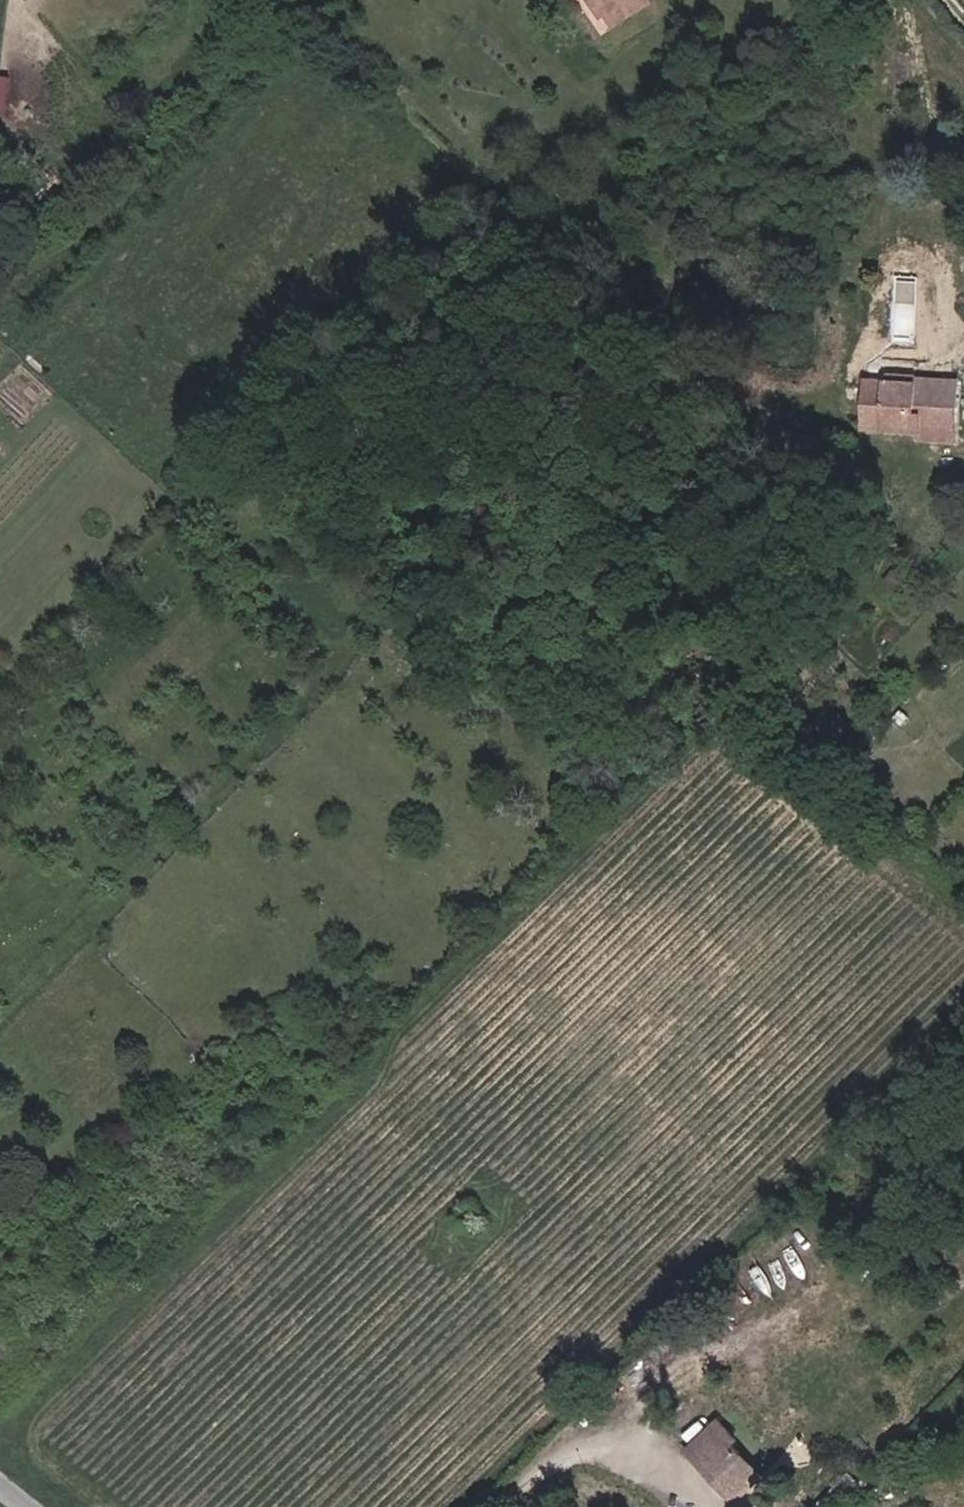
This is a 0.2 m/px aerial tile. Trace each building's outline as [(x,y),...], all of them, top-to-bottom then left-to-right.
[(656,0),(592,0),(620,32),(625,28),(635,39),(666,11),(656,0)] [(8,110),(12,75),(0,74),(0,109),(8,110)] [(954,380),(922,377),(920,385),(882,381),(861,379),(858,425),(916,432),(916,426),(952,428),(954,380)] [(744,1440),(724,1420),(687,1458),(731,1501),(765,1466),(741,1443),(744,1440)]
